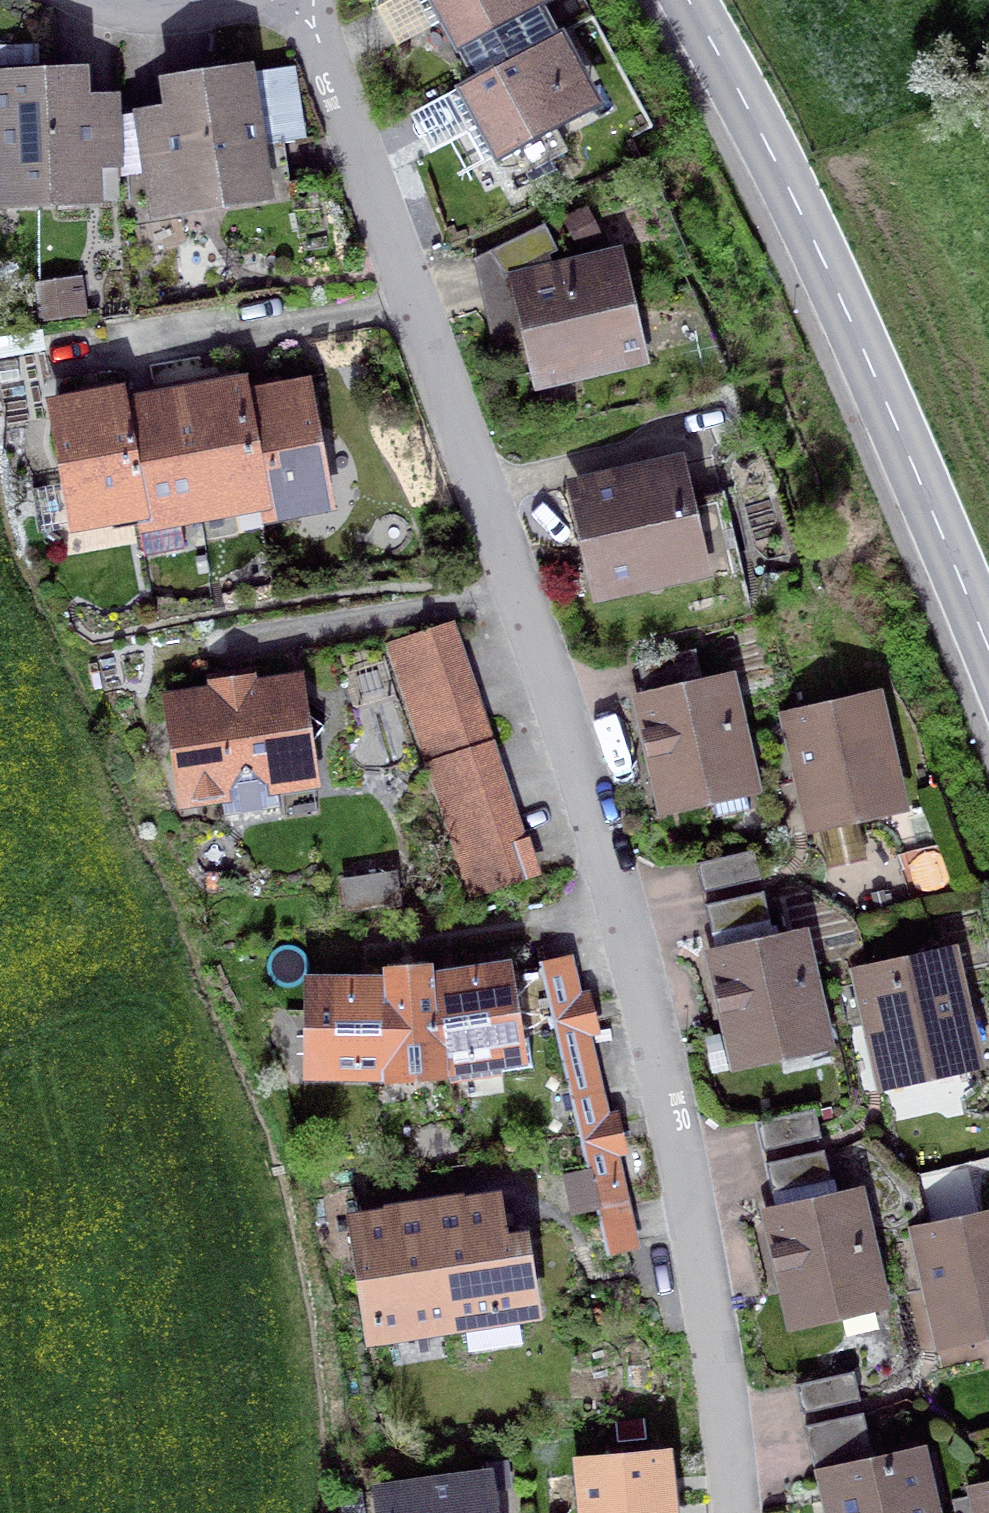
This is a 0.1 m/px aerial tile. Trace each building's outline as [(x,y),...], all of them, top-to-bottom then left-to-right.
[(475,78),(556,34),(537,0),(433,0),(475,78)] [(563,85),(579,77),(556,34),(475,78),(460,86),(497,157),(578,113),(563,85)] [(83,157),(90,157),(89,111),(80,111),(78,76),(54,77),(44,68),(35,77),(0,79),(0,119),(4,119),(6,162),(15,161),(17,199),(62,197),(61,188),(84,187),(83,157)] [(288,181),(282,143),(256,147),(245,74),(212,79),(202,72),(195,81),(170,85),(176,124),(141,130),(147,173),(182,167),(188,205),(233,198),(231,189),(288,181)] [(491,250),(504,277),(557,251),(544,224),(491,250)] [(519,283),(540,376),(621,358),(610,312),(622,309),(612,262),(564,273),(560,264),(519,283)] [(38,290),(41,317),(72,313),(69,286),(38,290)] [(304,386),(244,397),(242,384),(240,385),(264,515),(326,503),(304,386)] [(201,513),(259,502),(264,525),(266,525),(264,515),(240,385),(179,396),(201,513)] [(142,534),(141,524),(117,394),(54,406),(69,485),(32,491),(39,530),(136,512),(140,535),(142,534)] [(185,547),(180,517),(201,513),(179,396),(121,406),(118,394),(117,394),(141,524),(142,534),(146,555),(185,547)] [(687,556),(700,614),(740,605),(719,513),(687,520),(675,469),(577,491),(600,588),(653,576),(651,564),(687,556)] [(392,649),(472,890),(526,872),(446,631),(392,649)] [(637,662),(643,691),(702,678),(695,649),(637,662)] [(275,781),(306,776),(302,748),(309,747),(324,726),(304,711),(296,712),(292,683),(247,690),(246,681),(220,685),(221,694),(176,701),(181,735),(170,750),(185,760),(190,793),(220,789),(224,814),(279,805),(275,781)] [(744,773),(747,786),(776,779),(764,726),(735,732),(724,684),(646,701),(650,723),(641,736),(645,752),(659,761),(669,804),(710,794),(708,782),(744,773)] [(894,804),(871,702),(764,726),(776,779),(805,773),(813,809),(850,801),(852,813),(894,804)] [(696,863),(702,892),(760,879),(754,850),(696,863)] [(399,899),(395,873),(344,881),(348,906),(399,899)] [(705,904),(712,933),(769,920),(763,891),(705,904)] [(817,1029),(819,1036),(847,1028),(838,986),(809,993),(796,939),(718,956),(723,978),(714,993),(718,1007),(732,1016),(742,1059),(784,1050),(781,1037),(817,1029)] [(866,974),(867,979),(838,986),(847,1028),(877,1022),(889,1077),(968,1060),(944,957),(866,974)] [(524,1106),(573,1099),(598,1093),(568,963),(503,972),(516,1054),(524,1106)] [(430,986),(442,1065),(516,1054),(503,972),(432,986),(430,986)] [(426,1080),(445,1072),(442,1065),(430,986),(432,986),(430,974),(387,977),(387,989),(389,989),(388,1069),(386,1076),(406,1081),(426,1080)] [(313,986),(313,1069),(388,1069),(389,989),(387,989),(313,986)] [(537,1193),(618,1181),(598,1093),(573,1099),(524,1106),(537,1193)] [(756,1122),(763,1151),(821,1137),(814,1108),(756,1122)] [(766,1163),(772,1192),(830,1178),(824,1149),(766,1163)] [(839,1309),(836,1297),(873,1288),(853,1198),(774,1216),(779,1237),(772,1250),(775,1265),(787,1273),(798,1318),(839,1309)] [(438,1212),(437,1202),(424,1204),(435,1279),(446,1277),(453,1320),(530,1308),(520,1241),(499,1244),(493,1204),(438,1212)] [(446,1277),(435,1279),(424,1204),(409,1206),(411,1216),(357,1224),(374,1332),(453,1320),(446,1277)] [(945,1336),(988,1327),(988,1219),(922,1234),(945,1336)] [(795,1384),(802,1413),(860,1400),(854,1371),(795,1384)] [(817,1478),(833,1475),(875,1465),(863,1412),(804,1425),(817,1478)] [(662,1455),(583,1463),(588,1512),(668,1512),(662,1455)] [(875,1465),(833,1475),(837,1494),(823,1497),(826,1512),(924,1512),(911,1457),(875,1465)] [(487,1477),(379,1493),(382,1512),(492,1512),(487,1477)] [(951,1499),(954,1512),(988,1512),(988,1491),(951,1499)]
